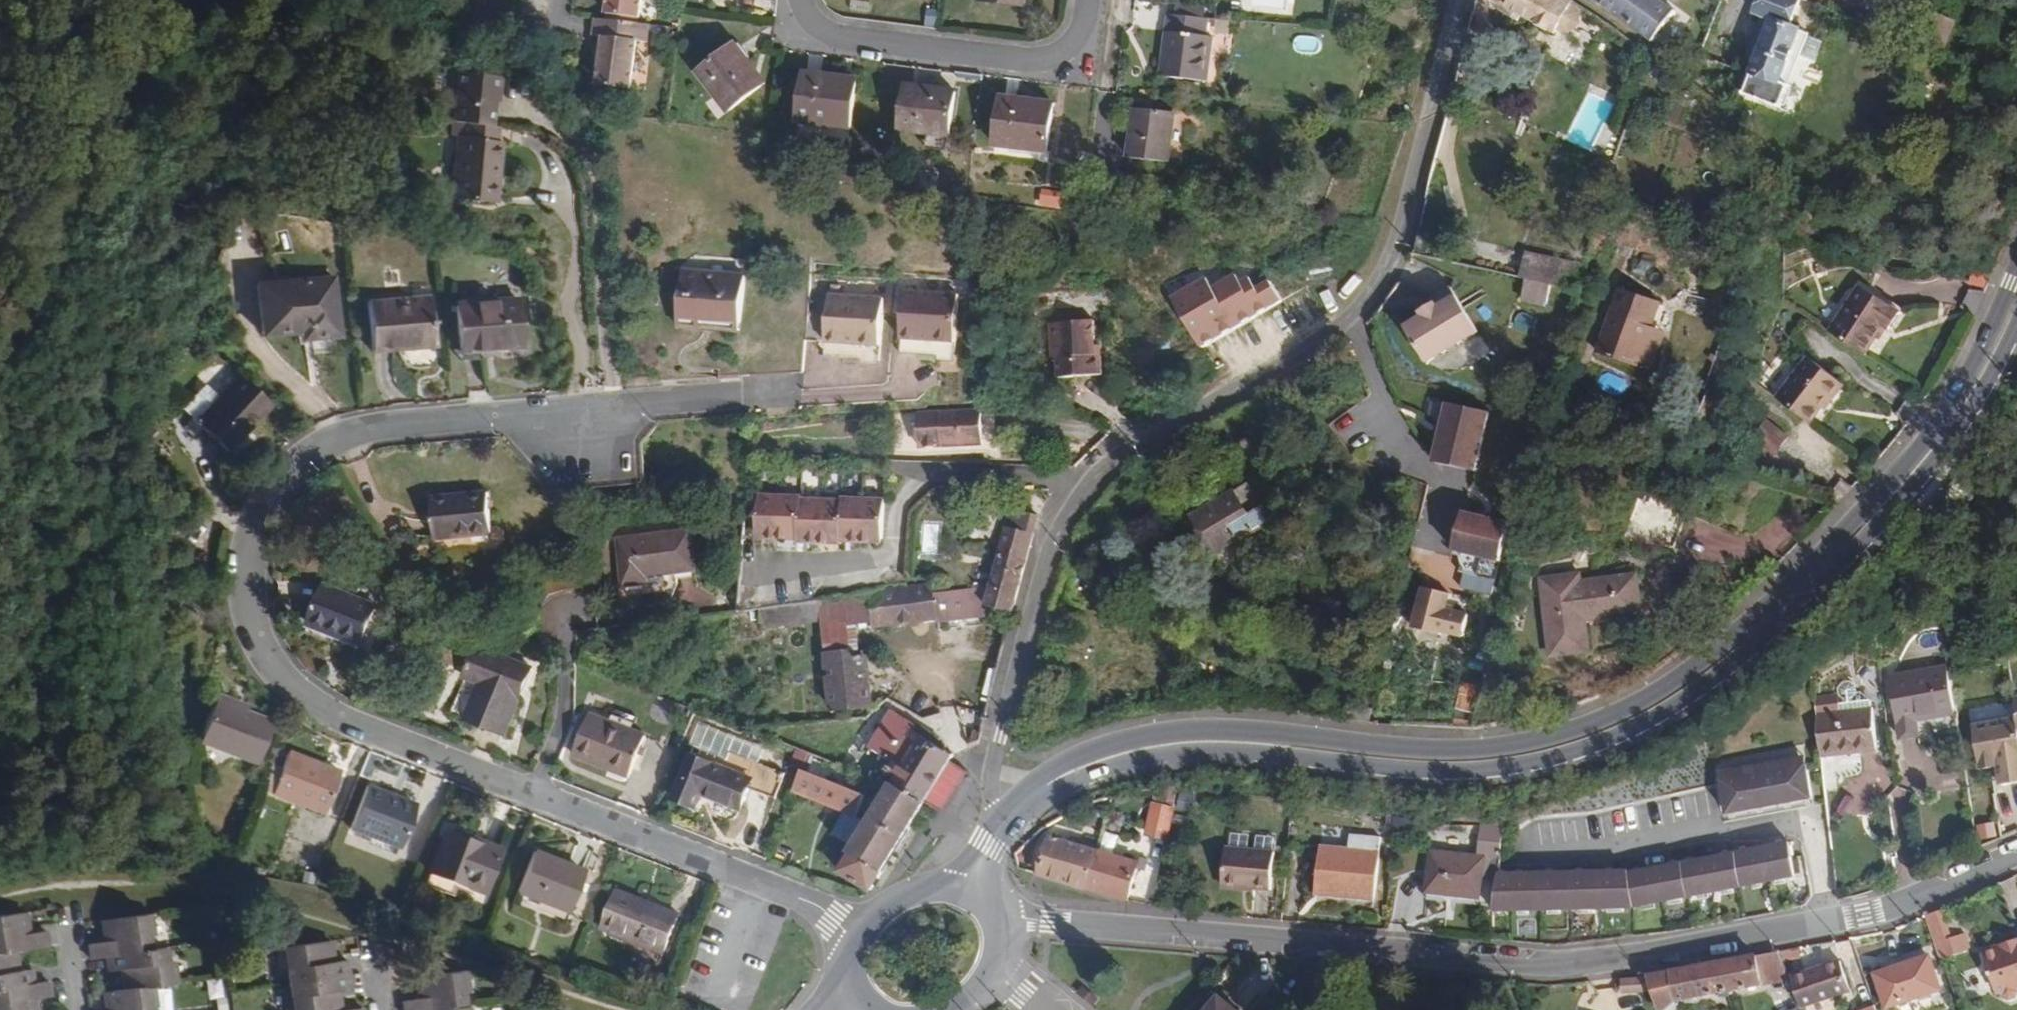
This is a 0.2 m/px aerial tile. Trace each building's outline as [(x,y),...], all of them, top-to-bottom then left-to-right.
[(605,21),(639,24),(640,0),(606,0),(605,21)] [(1513,9),(1559,34),(1575,4),(1576,3),(1571,0),(1499,0),(1513,9)] [(1602,5),(1654,42),(1677,0),(1595,0),(1602,5)] [(1804,32),(1794,28),(1804,1),(1801,0),(1763,0),(1757,15),(1762,17),(1742,72),(1738,82),(1735,90),(1784,110),(1793,87),(1785,83),(1796,53),(1804,34),(1804,32)] [(1180,2),(1179,14),(1207,17),(1209,4),(1180,2)] [(1575,4),(1559,34),(1572,37),(1583,26),(1584,14),(1575,4)] [(1214,83),(1219,37),(1211,36),(1213,17),(1207,17),(1179,14),(1174,14),(1168,77),(1214,83)] [(1955,26),(1937,19),(1928,42),(1947,48),(1955,26)] [(638,30),(639,24),(605,21),(604,28),(638,30)] [(630,97),(635,48),(645,49),(647,32),(638,30),(604,28),(593,26),(591,44),(597,45),(603,45),(601,68),(600,68),(597,94),(630,97)] [(1819,62),(1826,43),(1804,34),(1796,53),(1819,62)] [(761,82),(729,41),(693,69),(726,110),(761,82)] [(601,68),(603,45),(597,45),(594,68),(600,68),(601,68)] [(1674,70),(1660,62),(1653,74),(1666,82),(1674,70)] [(1738,82),(1742,72),(1728,66),(1724,76),(1738,82)] [(919,72),(920,84),(942,84),(941,71),(919,72)] [(852,126),(858,78),(806,72),(800,121),(852,126)] [(503,103),(506,79),(463,73),(456,122),(468,123),(496,127),(499,103),(503,103)] [(951,135),(956,92),(908,86),(902,129),(951,135)] [(1050,152),(1056,104),(1004,98),(998,146),(1050,152)] [(1176,163),(1182,114),(1141,110),(1136,158),(1176,163)] [(425,119),(410,117),(408,129),(423,131),(425,119)] [(498,205),(507,142),(502,141),(504,128),(496,127),(468,123),(466,138),(461,137),(453,199),(498,205)] [(1070,194),(1044,191),(1042,207),(1068,210),(1070,194)] [(386,275),(387,285),(401,283),(400,273),(386,275)] [(742,327),(746,280),(684,274),(679,330),(701,333),(702,324),(742,327)] [(1658,324),(1661,309),(1667,283),(1628,274),(1613,340),(1652,349),(1653,343),(1668,347),(1673,327),(1658,324)] [(1178,296),(1205,347),(1287,304),(1277,284),(1263,291),(1257,280),(1248,284),(1244,276),(1220,288),(1214,277),(1178,296)] [(339,334),(334,277),(260,284),(265,335),(302,331),(302,338),(339,334)] [(1551,284),(1530,279),(1524,300),(1545,305),(1545,304),(1551,284)] [(1561,287),(1551,284),(1545,304),(1557,307),(1561,287)] [(1431,363),(1480,333),(1453,287),(1434,298),(1437,303),(1440,308),(1426,316),(1408,326),(1431,363)] [(1854,288),(1824,333),(1861,358),(1880,328),(1884,332),(1896,315),(1854,288)] [(904,292),(900,355),(937,357),(937,363),(955,364),(959,295),(904,292)] [(829,295),(824,358),(861,360),(861,365),(880,367),(884,299),(829,295)] [(434,348),(430,298),(368,302),(371,353),(434,348)] [(522,347),(519,301),(455,305),(459,352),(522,347)] [(1426,316),(1440,308),(1437,303),(1423,311),(1426,316)] [(1673,327),(1676,312),(1661,309),(1658,324),(1673,327)] [(1098,344),(1096,319),(1052,320),(1055,353),(1059,353),(1061,375),(1100,373),(1098,344)] [(741,336),(742,327),(702,324),(701,333),(741,336)] [(1053,328),(1037,328),(1039,358),(1060,358),(1059,353),(1055,353),(1053,328)] [(1805,360),(1772,402),(1804,428),(1826,402),(1828,404),(1840,389),(1805,360)] [(987,366),(976,366),(976,377),(987,377),(987,366)] [(227,452),(271,406),(242,378),(221,400),(207,387),(185,410),(227,452)] [(1481,472),(1494,414),(1453,404),(1448,426),(1454,427),(1450,441),(1444,439),(1439,462),(1481,472)] [(985,446),(983,408),(922,411),(923,448),(985,446)] [(996,445),(995,408),(983,408),(985,446),(996,445)] [(1786,441),(1764,422),(1749,439),(1771,459),(1786,441)] [(1450,441),(1454,427),(1448,426),(1444,425),(1441,439),(1444,439),(1450,441)] [(1300,481),(1290,463),(1259,481),(1268,499),(1300,481)] [(1238,544),(1273,525),(1251,486),(1195,518),(1216,555),(1237,543),(1238,544)] [(493,534),(489,489),(433,494),(438,539),(493,534)] [(880,539),(882,500),(840,498),(840,501),(795,500),(796,496),(754,495),(752,534),(794,536),(794,539),(839,541),(839,537),(880,539)] [(1669,558),(1678,523),(1633,500),(1619,550),(1669,558)] [(1015,612),(1038,517),(1012,510),(993,579),(986,605),(1015,612)] [(1497,521),(1498,516),(1486,512),(1484,518),(1497,521)] [(1503,568),(1513,525),(1497,521),(1484,518),(1466,513),(1455,556),(1503,568)] [(691,570),(686,528),(616,538),(623,587),(646,583),(645,576),(691,570)] [(1985,560),(1983,576),(1994,578),(1995,562),(1985,560)] [(986,605),(993,579),(931,587),(868,595),(872,620),(873,627),(936,617),(938,620),(987,612),(986,605)] [(1582,627),(1635,622),(1632,586),(1578,591),(1577,584),(1540,587),(1547,664),(1585,660),(1582,627)] [(358,648),(375,607),(323,586),(309,621),(341,634),(339,640),(358,648)] [(1451,596),(1425,589),(1415,628),(1444,634),(1444,632),(1465,638),(1470,616),(1447,611),(1451,596)] [(872,620),(868,595),(818,601),(820,615),(821,620),(826,654),(864,649),(861,632),(849,634),(848,624),(872,620)] [(821,620),(820,615),(818,601),(785,606),(758,609),(760,627),(821,620)] [(758,609),(749,610),(750,622),(759,621),(758,609)] [(505,733),(528,665),(473,646),(462,678),(476,683),(465,719),(505,733)] [(872,705),(864,649),(826,654),(834,710),(872,705)] [(1954,714),(1954,709),(1971,705),(1969,692),(1951,695),(1948,668),(1891,676),(1897,723),(1954,714)] [(465,719),(476,683),(462,678),(450,714),(465,719)] [(1871,702),(1863,695),(1856,695),(1855,688),(1852,684),(1842,684),(1839,690),(1839,697),(1835,698),(1837,713),(1872,708),(1871,702)] [(238,702),(220,695),(217,701),(235,708),(238,702)] [(1879,751),(1874,708),(1872,708),(1837,713),(1835,698),(1815,700),(1822,759),(1879,751)] [(259,762),(274,722),(235,708),(217,701),(202,741),(259,762)] [(953,760),(956,756),(945,748),(947,745),(940,741),(941,739),(894,710),(871,748),(902,768),(870,822),(855,846),(840,871),(871,891),(928,800),(953,760)] [(645,736),(588,714),(573,754),(629,776),(645,736)] [(1978,769),(1998,766),(2016,763),(2016,736),(2015,724),(1971,731),(1978,769)] [(747,774),(753,760),(729,751),(724,766),(691,754),(674,798),(695,806),(701,793),(741,808),(749,788),(753,777),(747,774)] [(324,810),(339,772),(288,752),(281,769),(271,765),(262,786),(324,810)] [(775,797),(785,772),(753,760),(747,774),(753,777),(749,788),(775,797)] [(1998,766),(1999,768),(1999,772),(1997,773),(1999,791),(2016,787),(2016,763),(1998,766)] [(1998,766),(1978,769),(1976,769),(1977,776),(1997,773),(1999,772),(1999,768),(1998,766)] [(801,776),(794,794),(844,814),(846,811),(857,816),(866,796),(803,771),(801,776)] [(1814,811),(1809,775),(1721,788),(1727,824),(1814,811)] [(399,848),(416,805),(370,788),(353,831),(373,838),(399,848)] [(1156,792),(1155,800),(1173,802),(1175,791),(1156,792)] [(1868,812),(1867,792),(1847,794),(1849,814),(1868,812)] [(1168,841),(1176,812),(1155,806),(1147,836),(1168,841)] [(1294,806),(1291,821),(1302,821),(1304,807),(1294,806)] [(855,846),(870,822),(857,816),(846,811),(844,814),(833,834),(855,846)] [(1485,827),(1483,860),(1429,857),(1427,899),(1481,902),(1481,892),(1499,894),(1500,880),(1503,828),(1485,827)] [(480,892),(497,849),(481,842),(482,839),(477,837),(474,844),(443,831),(428,872),(454,881),(480,892)] [(1039,877),(1128,902),(1137,871),(1144,873),(1149,857),(1129,852),(1127,859),(1050,837),(1039,877)] [(399,848),(373,838),(370,846),(397,856),(399,848)] [(1375,902),(1381,842),(1351,839),(1350,854),(1322,851),(1318,887),(1333,889),(1332,898),(1375,902)] [(245,846),(240,859),(254,865),(259,852),(245,846)] [(1270,891),(1273,853),(1224,849),(1222,887),(1270,891)] [(570,909),(584,871),(533,852),(519,890),(570,909)] [(1638,915),(1804,887),(1797,854),(1633,880),(1632,878),(1500,880),(1499,894),(1496,919),(1636,913),(1638,915)] [(454,881),(428,872),(424,880),(451,891),(454,881)] [(1332,898),(1333,889),(1318,887),(1318,897),(1332,898)] [(665,953),(680,914),(619,889),(604,928),(665,953)] [(1947,930),(1940,911),(1925,917),(1932,935),(1947,930)] [(39,1002),(56,1001),(55,986),(38,988),(37,973),(21,975),(19,954),(53,950),(52,937),(33,938),(31,918),(0,921),(0,1009),(40,1009),(39,1002)] [(159,937),(157,918),(112,923),(113,942),(97,943),(99,961),(114,959),(157,954),(156,941),(159,937)] [(1951,940),(1947,930),(1932,935),(1935,946),(1951,940)] [(1940,961),(1968,951),(1962,936),(1951,940),(1935,946),(1940,961)] [(350,971),(349,956),(333,957),(332,938),(285,943),(287,962),(296,961),(299,992),(293,993),(294,1009),(363,1009),(362,1006),(342,1008),(340,988),(352,986),(350,971)] [(1999,947),(2001,952),(2016,947),(2016,941),(1999,947)] [(2001,952),(1999,947),(1983,953),(1996,991),(2001,990),(2003,996),(2008,999),(2016,996),(2016,947),(2001,952)] [(1780,953),(1783,962),(1802,959),(1800,949),(1780,953)] [(1886,1000),(1937,982),(1927,952),(1875,970),(1886,1000)] [(181,986),(179,966),(173,966),(172,953),(157,954),(114,959),(115,973),(129,972),(132,992),(159,988),(181,986)] [(1790,980),(1783,962),(1780,953),(1650,976),(1662,1009),(1669,1009),(1679,1001),(1790,980)] [(1851,991),(1841,962),(1793,978),(1803,1007),(1851,991)] [(463,972),(417,977),(419,996),(401,999),(401,1009),(464,1009),(464,1003),(460,1004),(459,992),(465,991),(463,972)] [(665,974),(660,987),(672,992),(678,980),(665,974)] [(1098,998),(1082,987),(1077,994),(1093,1006),(1098,998)] [(159,988),(132,992),(110,994),(111,1009),(161,1009),(159,988)] [(1217,999),(1209,1009),(1231,1009),(1217,999)]
